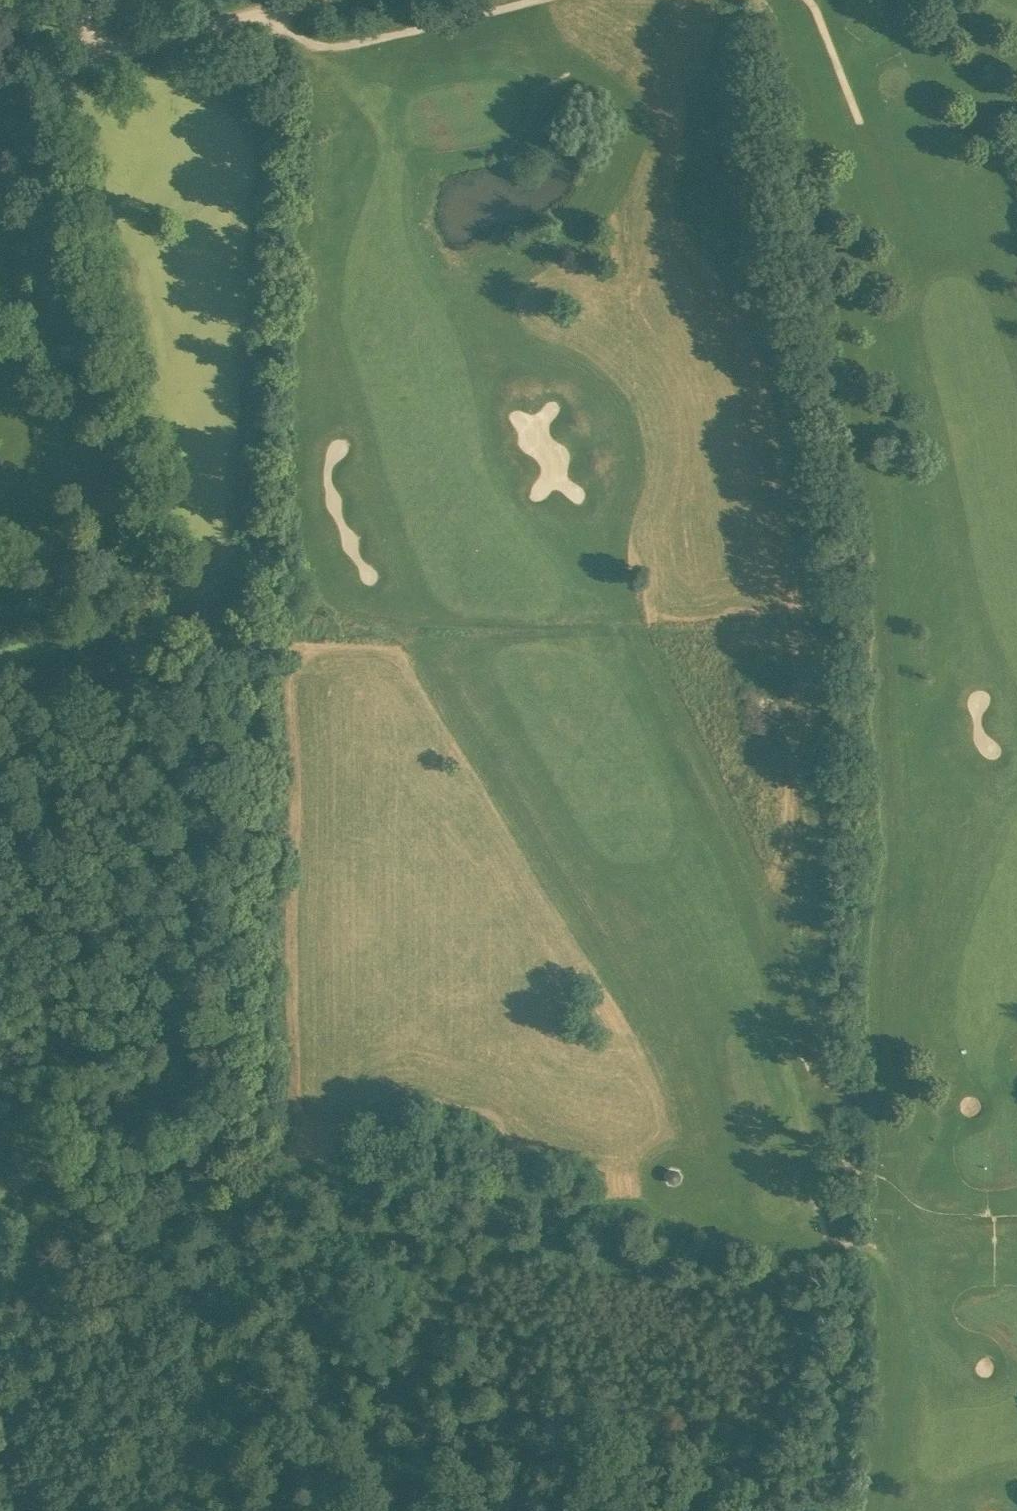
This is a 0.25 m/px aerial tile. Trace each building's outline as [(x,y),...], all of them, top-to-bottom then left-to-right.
[(0,57),(0,77),(10,74),(4,55),(0,57)]
